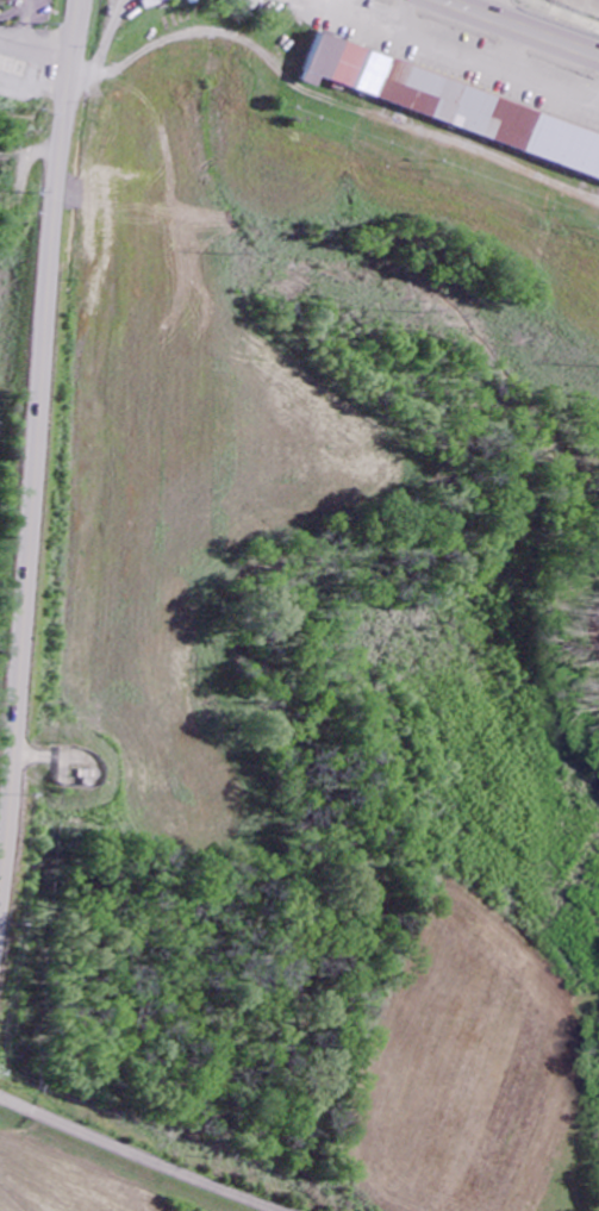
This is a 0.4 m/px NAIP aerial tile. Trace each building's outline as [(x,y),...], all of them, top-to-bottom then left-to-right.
[(145,11),(179,0),(149,0),(142,2),(145,11)] [(318,31),(598,135),(598,178),(304,69),(318,31)]
